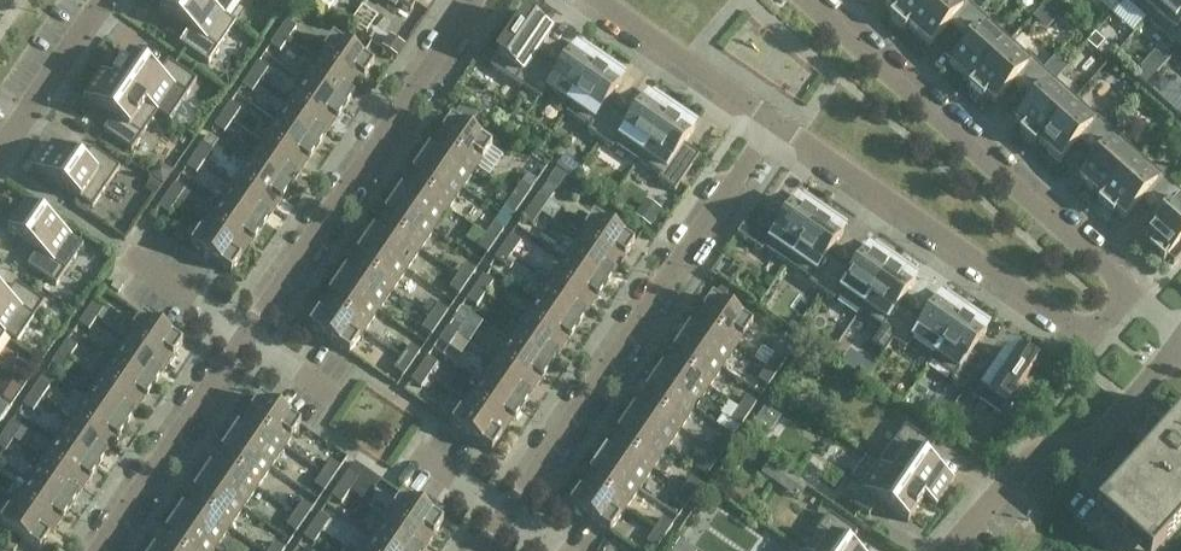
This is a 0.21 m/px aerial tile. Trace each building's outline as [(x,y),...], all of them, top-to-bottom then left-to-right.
[(200,0),(166,0),(160,9),(189,29),(180,43),(208,63),(235,24),(200,0)] [(235,24),(236,23),(224,15),(235,0),(200,0),(235,24)] [(398,2),(411,11),(418,0),(400,0),(398,2)] [(885,6),(893,13),(889,18),(905,31),(908,27),(908,26),(931,0),(891,0),(885,6)] [(908,27),(930,46),(949,25),(959,34),(978,12),(964,0),(931,0),(908,26),(908,27)] [(1164,0),(1125,0),(1147,19),(1164,0)] [(1147,19),(1179,48),(1180,46),(1180,0),(1164,0),(1147,19)] [(969,43),(950,64),(972,83),(972,84),(1011,41),(978,12),(959,34),(969,43)] [(535,54),(550,32),(526,16),(509,40),(507,38),(489,64),(528,91),(547,63),(535,54)] [(296,28),(286,21),(278,33),(288,40),(296,28)] [(280,52),(288,40),(278,33),(270,45),(280,52)] [(1087,43),(1097,51),(1105,42),(1095,34),(1087,43)] [(333,37),(318,59),(359,87),(374,65),(333,37)] [(1011,41),(972,84),(972,83),(968,88),(983,101),(987,97),(995,104),(1014,83),(1024,92),(1043,70),(1011,41)] [(567,112),(603,59),(582,45),(578,51),(575,49),(559,71),(547,63),(528,91),(541,100),(549,88),(571,104),(566,111),(567,112)] [(197,80),(168,61),(158,75),(129,54),(112,79),(101,71),(100,72),(158,112),(170,120),(197,80)] [(318,59),(304,79),(345,107),(359,87),(318,59)] [(607,104),(622,81),(619,79),(623,73),(603,59),(567,112),(590,128),(587,132),(600,140),(619,112),(607,104)] [(269,69),(259,62),(250,74),(260,81),(269,69)] [(1156,71),(1146,62),(1137,72),(1143,77),(1150,77),(1156,71)] [(1023,129),(1019,133),(1034,147),(1038,143),(1037,142),(1075,99),(1043,70),(1024,92),(1034,101),(1015,122),(1023,129)] [(1147,85),(1180,108),(1180,87),(1157,70),(1147,85)] [(158,112),(100,72),(83,97),(112,117),(103,131),(131,151),(158,112)] [(252,93),(260,81),(250,74),(242,86),(252,93)] [(304,79),(290,100),(331,128),(345,107),(304,79)] [(638,161),(674,108),(654,94),(649,100),(647,98),(632,121),(619,112),(600,140),(612,149),(615,145),(638,161)] [(1152,104),(1142,95),(1135,102),(1146,112),(1152,104)] [(1037,142),(1038,143),(1060,162),(1079,141),(1089,149),(1108,128),(1075,99),(1037,142)] [(290,100),(276,121),(317,148),(331,128),(290,100)] [(241,109),(231,102),(222,114),(232,121),(241,109)] [(695,123),(674,108),(638,161),(660,176),(658,180),(675,192),(699,156),(684,145),(694,130),(691,128),(695,123)] [(224,133),(232,121),(222,114),(214,126),(224,133)] [(451,118),(437,140),(477,168),(492,146),(451,118)] [(276,121),(262,141),(302,169),(317,148),(276,121)] [(1080,180),(1101,199),(1102,200),(1140,157),(1108,128),(1089,149),(1099,158),(1080,180)] [(437,140),(423,161),(463,188),(477,168),(437,140)] [(262,141),(248,162),(288,190),(302,169),(262,141)] [(81,162),(52,142),(34,168),(92,208),(120,168),(91,148),(81,162)] [(213,150),(203,143),(195,155),(204,162),(213,150)] [(196,174),(204,162),(195,155),(186,167),(196,174)] [(566,156),(559,167),(573,176),(580,165),(566,156)] [(1102,200),(1101,199),(1097,204),(1098,204),(1112,217),(1116,213),(1124,220),(1144,198),(1153,207),(1173,186),(1140,157),(1102,200)] [(423,161),(408,181),(449,209),(463,188),(423,161)] [(248,162),(234,182),(274,210),(288,190),(248,162)] [(408,181),(394,202),(435,230),(449,209),(408,181)] [(234,182),(219,203),(260,231),(274,210),(234,182)] [(524,201),(532,189),(522,183),(514,194),(524,201)] [(185,190),(175,184),(167,195),(177,202),(185,190)] [(1144,238),(1152,245),(1148,249),(1164,263),(1180,243),(1180,193),(1173,186),(1153,207),(1163,216),(1144,238)] [(515,213),(524,201),(514,194),(506,206),(515,213)] [(549,201),(539,194),(531,206),(541,213),(549,201)] [(168,214),(177,202),(167,195),(159,207),(168,214)] [(788,264),(826,213),(803,197),(799,203),(796,201),(781,223),(757,206),(737,235),(762,252),(765,248),(788,264)] [(394,202),(380,222),(421,250),(435,230),(394,202)] [(219,203),(205,223),(246,251),(260,231),(219,203)] [(25,206),(8,231),(37,252),(27,266),(56,286),(83,246),(25,206)] [(533,225),(541,213),(531,206),(523,218),(533,225)] [(829,255),(844,233),(841,231),(845,225),(826,213),(788,264),(811,280),(809,284),(821,292),(841,264),(829,255)] [(594,216),(579,238),(620,265),(634,244),(594,216)] [(380,222),(366,243),(407,271),(421,250),(380,222)] [(205,223),(191,245),(231,273),(246,251),(205,223)] [(496,242),(504,230),(494,224),(486,235),(496,242)] [(488,254),(496,242),(486,235),(478,247),(488,254)] [(521,242),(511,235),(503,247),(513,254),(521,242)] [(579,238),(565,258),(605,286),(620,265),(579,238)] [(366,243),(352,263),(393,291),(407,271),(366,243)] [(860,313),(896,260),(875,246),(871,252),(868,250),(853,272),(841,264),(821,292),(834,301),(837,297),(860,313)] [(505,266),(513,254),(503,247),(495,259),(505,266)] [(565,258),(551,279),(591,307),(605,286),(565,258)] [(912,280),(916,274),(896,260),(860,313),(883,329),(880,333),(893,341),(912,313),(900,304),(915,282),(912,280)] [(352,263),(338,284),(378,312),(393,291),(352,263)] [(468,283),(476,271),(466,264),(458,276),(468,283)] [(460,295),(468,283),(458,276),(450,288),(460,295)] [(493,282),(483,276),(475,288),(485,294),(493,282)] [(551,279),(537,299),(577,327),(591,307),(551,279)] [(115,280),(110,287),(119,293),(124,285),(115,280)] [(17,342),(44,303),(16,283),(6,297),(0,293),(0,329),(17,342)] [(338,284),(324,304),(364,332),(378,312),(338,284)] [(477,306),(485,294),(475,288),(467,300),(477,306)] [(936,354),(967,309),(947,295),(943,301),(940,299),(924,321),(912,313),(893,341),(905,350),(913,339),(936,354)] [(712,297),(697,319),(738,347),(752,325),(712,297)] [(537,299),(523,320),(563,348),(577,327),(537,299)] [(105,307),(95,300),(87,312),(97,318),(105,307)] [(324,304),(309,326),(350,354),(364,332),(324,304)] [(440,323),(448,311),(439,305),(430,317),(440,323)] [(971,354),(987,331),(984,329),(988,323),(967,309),(936,354),(959,370),(952,382),(964,390),(984,362),(971,354)] [(89,330),(97,318),(87,312),(79,324),(89,330)] [(142,316),(127,337),(168,365),(183,344),(142,316)] [(465,323),(456,316),(447,328),(457,335),(465,323)] [(432,335),(440,323),(430,317),(422,329),(432,335)] [(697,319),(683,339),(724,367),(738,347),(697,319)] [(523,320),(508,341),(549,368),(563,348),(523,320)] [(449,347),(457,335),(447,328),(439,340),(449,347)] [(0,329),(0,342),(5,335),(17,343),(17,342),(0,329)] [(127,337),(113,358),(154,386),(168,365),(127,337)] [(683,339),(669,360),(709,388),(724,367),(683,339)] [(77,347),(67,340),(59,352),(69,359),(77,347)] [(508,341),(494,361),(535,389),(549,368),(508,341)] [(412,364),(420,352),(410,345),(402,357),(412,364)] [(1019,389),(1036,365),(1011,348),(996,370),(984,362),(964,390),(1004,417),(1022,391),(1019,389)] [(61,371),(69,359),(59,352),(51,364),(61,371)] [(776,375),(784,363),(775,356),(766,368),(776,375)] [(404,376),(412,364),(402,357),(394,369),(404,376)] [(438,364),(428,357),(420,369),(429,375),(438,364)] [(113,358),(99,378),(140,406),(154,386),(113,358)] [(669,360),(655,380),(695,408),(709,388),(669,360)] [(494,361),(480,382),(521,409),(535,389),(494,361)] [(768,387),(776,375),(766,368),(758,380),(768,387)] [(421,387),(429,375),(420,369),(411,381),(421,387)] [(99,378),(85,399),(126,427),(140,406),(99,378)] [(655,380),(641,401),(681,429),(695,408),(655,380)] [(50,388),(40,381),(31,393),(41,400),(50,388)] [(466,402),(507,430),(521,409),(480,382),(466,402)] [(33,412),(41,400),(31,393),(23,405),(33,412)] [(260,397),(245,418),(286,446),(301,425),(260,397)] [(748,415),(757,403),(747,397),(739,408),(748,415)] [(85,399),(71,420),(112,447),(126,427),(85,399)] [(641,401),(627,422),(667,449),(681,429),(641,401)] [(466,402),(451,424),(492,452),(507,430),(466,402)] [(740,427),(748,415),(739,408),(730,420),(740,427)] [(1180,525),(1180,416),(1096,511),(1140,550),(1158,550),(1180,525)] [(245,418),(231,439),(272,467),(286,446),(245,418)] [(71,420),(57,440),(97,468),(112,447),(71,420)] [(22,428),(12,421),(4,433),(14,440),(22,428)] [(627,422),(612,442),(653,470),(667,449),(627,422)] [(868,456),(867,457),(937,505),(954,480),(925,460),(934,446),(906,426),(880,464),(868,456)] [(14,440),(4,433),(0,439),(0,448),(5,452),(14,440)] [(721,456),(729,444),(719,437),(711,449),(721,456)] [(231,439),(217,460),(258,487),(272,467),(231,439)] [(57,440),(43,461),(83,489),(97,468),(57,440)] [(612,442),(598,463),(639,490),(653,470),(612,442)] [(712,468),(721,456),(711,449),(703,461),(712,468)] [(936,506),(937,505),(867,457),(840,496),(869,516),(879,502),(908,522),(925,498),(936,506)] [(217,460),(203,480),(244,508),(258,487),(217,460)] [(43,461),(29,481),(69,509),(83,489),(43,461)] [(333,480),(341,468),(331,461),(323,473),(333,480)] [(598,463),(584,483),(625,511),(639,490),(598,463)] [(324,492),(333,480),(323,473),(314,485),(324,492)] [(358,480),(348,473),(340,485),(350,492),(358,480)] [(693,496),(701,485),(691,478),(683,490),(693,496)] [(203,480),(189,501),(230,529),(244,508),(203,480)] [(29,481),(14,502),(55,530),(69,509),(29,481)] [(584,483),(569,505),(610,533),(625,511),(584,483)] [(342,504),(350,492),(340,485),(332,497),(342,504)] [(684,508),(693,496),(683,490),(675,502),(684,508)] [(403,495),(388,516),(428,544),(443,522),(403,495)] [(189,501),(175,521),(216,549),(230,529),(189,501)] [(0,523),(0,524),(40,550),(55,530),(14,502),(0,523)] [(305,521),(313,509),(303,502),(295,514),(305,521)] [(848,547),(857,533),(829,513),(803,550),(853,550),(848,547)] [(296,533),(305,521),(295,514),(287,526),(296,533)] [(330,520),(320,514),(312,526),(322,532),(330,520)] [(374,537),(395,550),(424,550),(428,544),(388,516),(374,537)] [(665,537),(673,525),(663,518),(655,530),(665,537)] [(161,542),(174,550),(214,550),(216,549),(175,521),(161,542)] [(314,544),(322,532),(312,526),(304,538),(314,544)] [(657,549),(665,537),(655,530),(647,542),(657,549)] [(364,550),(395,550),(374,537),(364,550)] [(672,550),(697,550),(698,548),(680,537),(672,550)] [(155,550),(174,550),(161,542),(155,550)] [(285,550),(275,543),(269,550),(284,550),(285,550)]
